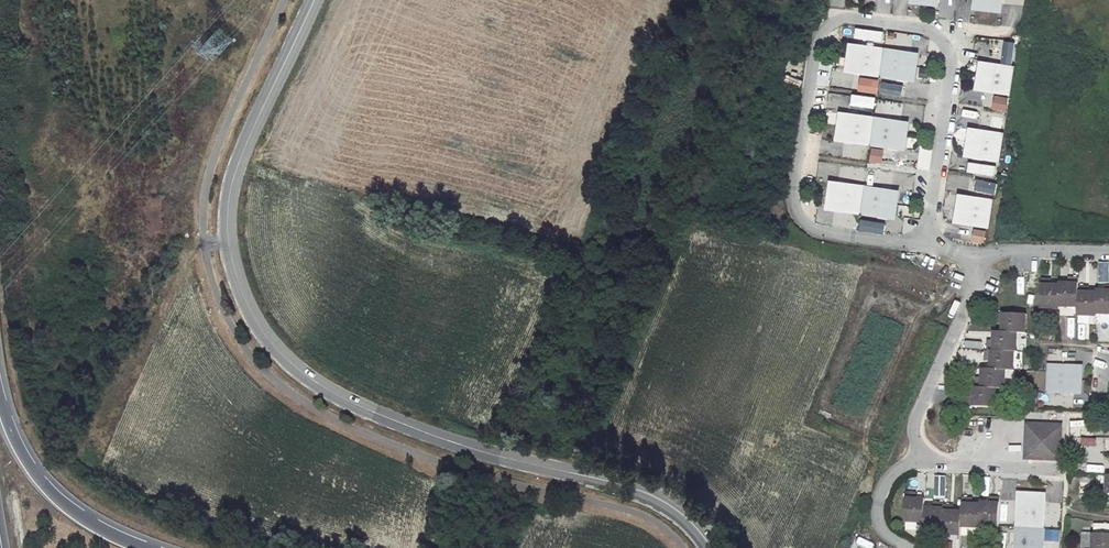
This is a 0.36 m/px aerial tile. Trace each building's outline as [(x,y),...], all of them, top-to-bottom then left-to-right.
[(997,11),(998,0),(973,0),(972,8),(997,11)] [(1007,8),(1007,22),(1019,22),(1018,8),(1007,8)] [(222,28),(209,40),(221,53),(234,41),(222,28)] [(890,33),(890,43),(912,45),(912,35),(890,33)] [(1004,41),(1003,62),(1015,63),(1017,42),(1004,41)] [(875,73),(879,51),(874,51),(874,49),(848,44),(844,69),(870,74),(870,72),(875,73)] [(906,80),(910,55),(884,50),(883,52),(879,51),(875,73),(879,73),(879,75),(906,80)] [(1005,67),(979,62),(975,87),(1001,92),(1001,90),(1006,91),(1010,70),(1005,69),(1005,67)] [(858,90),(878,94),(881,80),(862,75),(858,90)] [(882,82),(881,94),(904,96),(905,84),(882,82)] [(876,111),(877,96),(852,94),(850,109),(876,111)] [(996,95),(994,109),(1008,111),(1010,97),(996,95)] [(863,141),(867,120),(862,119),(862,117),(836,112),(832,137),(858,142),(858,140),(863,141)] [(894,148),(898,123),(872,119),(871,121),(867,120),(863,141),(868,142),(867,144),(894,148)] [(994,134),(968,129),(964,154),(990,159),(990,157),(995,158),(999,137),(994,136),(994,134)] [(872,147),(871,162),(885,163),(886,148),(872,147)] [(967,173),(996,177),(998,165),(969,160),(967,173)] [(977,178),(975,190),(996,195),(999,183),(977,178)] [(847,208),(851,209),(855,188),(850,187),(850,186),(824,181),(820,206),(846,210),(847,208)] [(882,217),(886,192),(860,187),(859,189),(855,188),(851,209),(856,210),(855,212),(882,217)] [(959,194),(954,219),(980,224),(980,222),(985,223),(989,202),(984,201),(985,199),(959,194)] [(861,232),(886,232),(886,221),(861,221),(861,232)] [(975,228),(973,241),(985,243),(988,231),(975,228)] [(1059,287),(1059,307),(1077,308),(1078,287),(1078,278),(1070,278),(1070,285),(1059,284),(1059,287)] [(1041,279),(1040,309),(1058,310),(1059,307),(1059,287),(1048,287),(1048,279),(1041,279)] [(1096,315),(1108,315),(1108,286),(1107,286),(1107,293),(1097,292),(1097,295),(1096,315)] [(1077,308),(1077,318),(1096,318),(1096,315),(1097,295),(1087,295),(1087,288),(1078,287),(1077,308)] [(996,313),(996,320),(1002,320),(1001,332),(1016,333),(1024,333),(1025,314),(996,313)] [(986,341),(986,350),(1013,351),(1015,351),(1016,333),(1001,332),(994,332),(994,341),(986,341)] [(984,350),(983,356),(990,357),(990,369),(1005,369),(1012,369),(1013,351),(986,350),(984,350)] [(1080,391),(1081,366),(1054,365),(1054,367),(1049,367),(1048,388),(1054,388),(1054,390),(1080,391)] [(975,379),(975,387),(980,387),(1001,388),(1004,388),(1005,369),(990,369),(982,368),(982,379),(975,379)] [(971,398),(971,405),(1000,406),(1001,388),(980,387),(980,398),(971,398)] [(1026,423),(1024,457),(1057,458),(1057,424),(1026,423)] [(1082,444),(1097,446),(1098,440),(1083,438),(1082,444)] [(1102,470),(1100,489),(1108,490),(1108,471),(1102,470)] [(947,500),(947,479),(935,479),(935,500),(947,500)] [(1018,521),(1018,526),(1040,526),(1040,521),(1042,521),(1043,495),(1017,494),(1017,521),(1018,521)] [(902,495),(900,523),(919,524),(920,508),(921,504),(909,503),(909,495),(902,495)] [(978,508),(978,527),(996,528),(998,500),(990,499),(989,506),(978,505),(978,508)] [(957,514),(957,529),(978,531),(978,527),(978,508),(965,506),(965,501),(958,501),(957,514)] [(919,524),(919,531),(937,532),(938,505),(931,503),(931,509),(920,508),(919,524)] [(957,514),(946,513),(946,506),(938,505),(937,532),(937,534),(956,535),(957,529),(957,514)] [(1016,547),(1041,547),(1042,531),(1040,531),(1040,526),(1018,526),(1018,530),(1016,530),(1016,547)] [(856,547),(859,547),(865,534),(859,532),(852,547),(856,547)] [(1087,547),(1106,547),(1107,542),(1108,542),(1108,536),(1087,534),(1087,547)]
